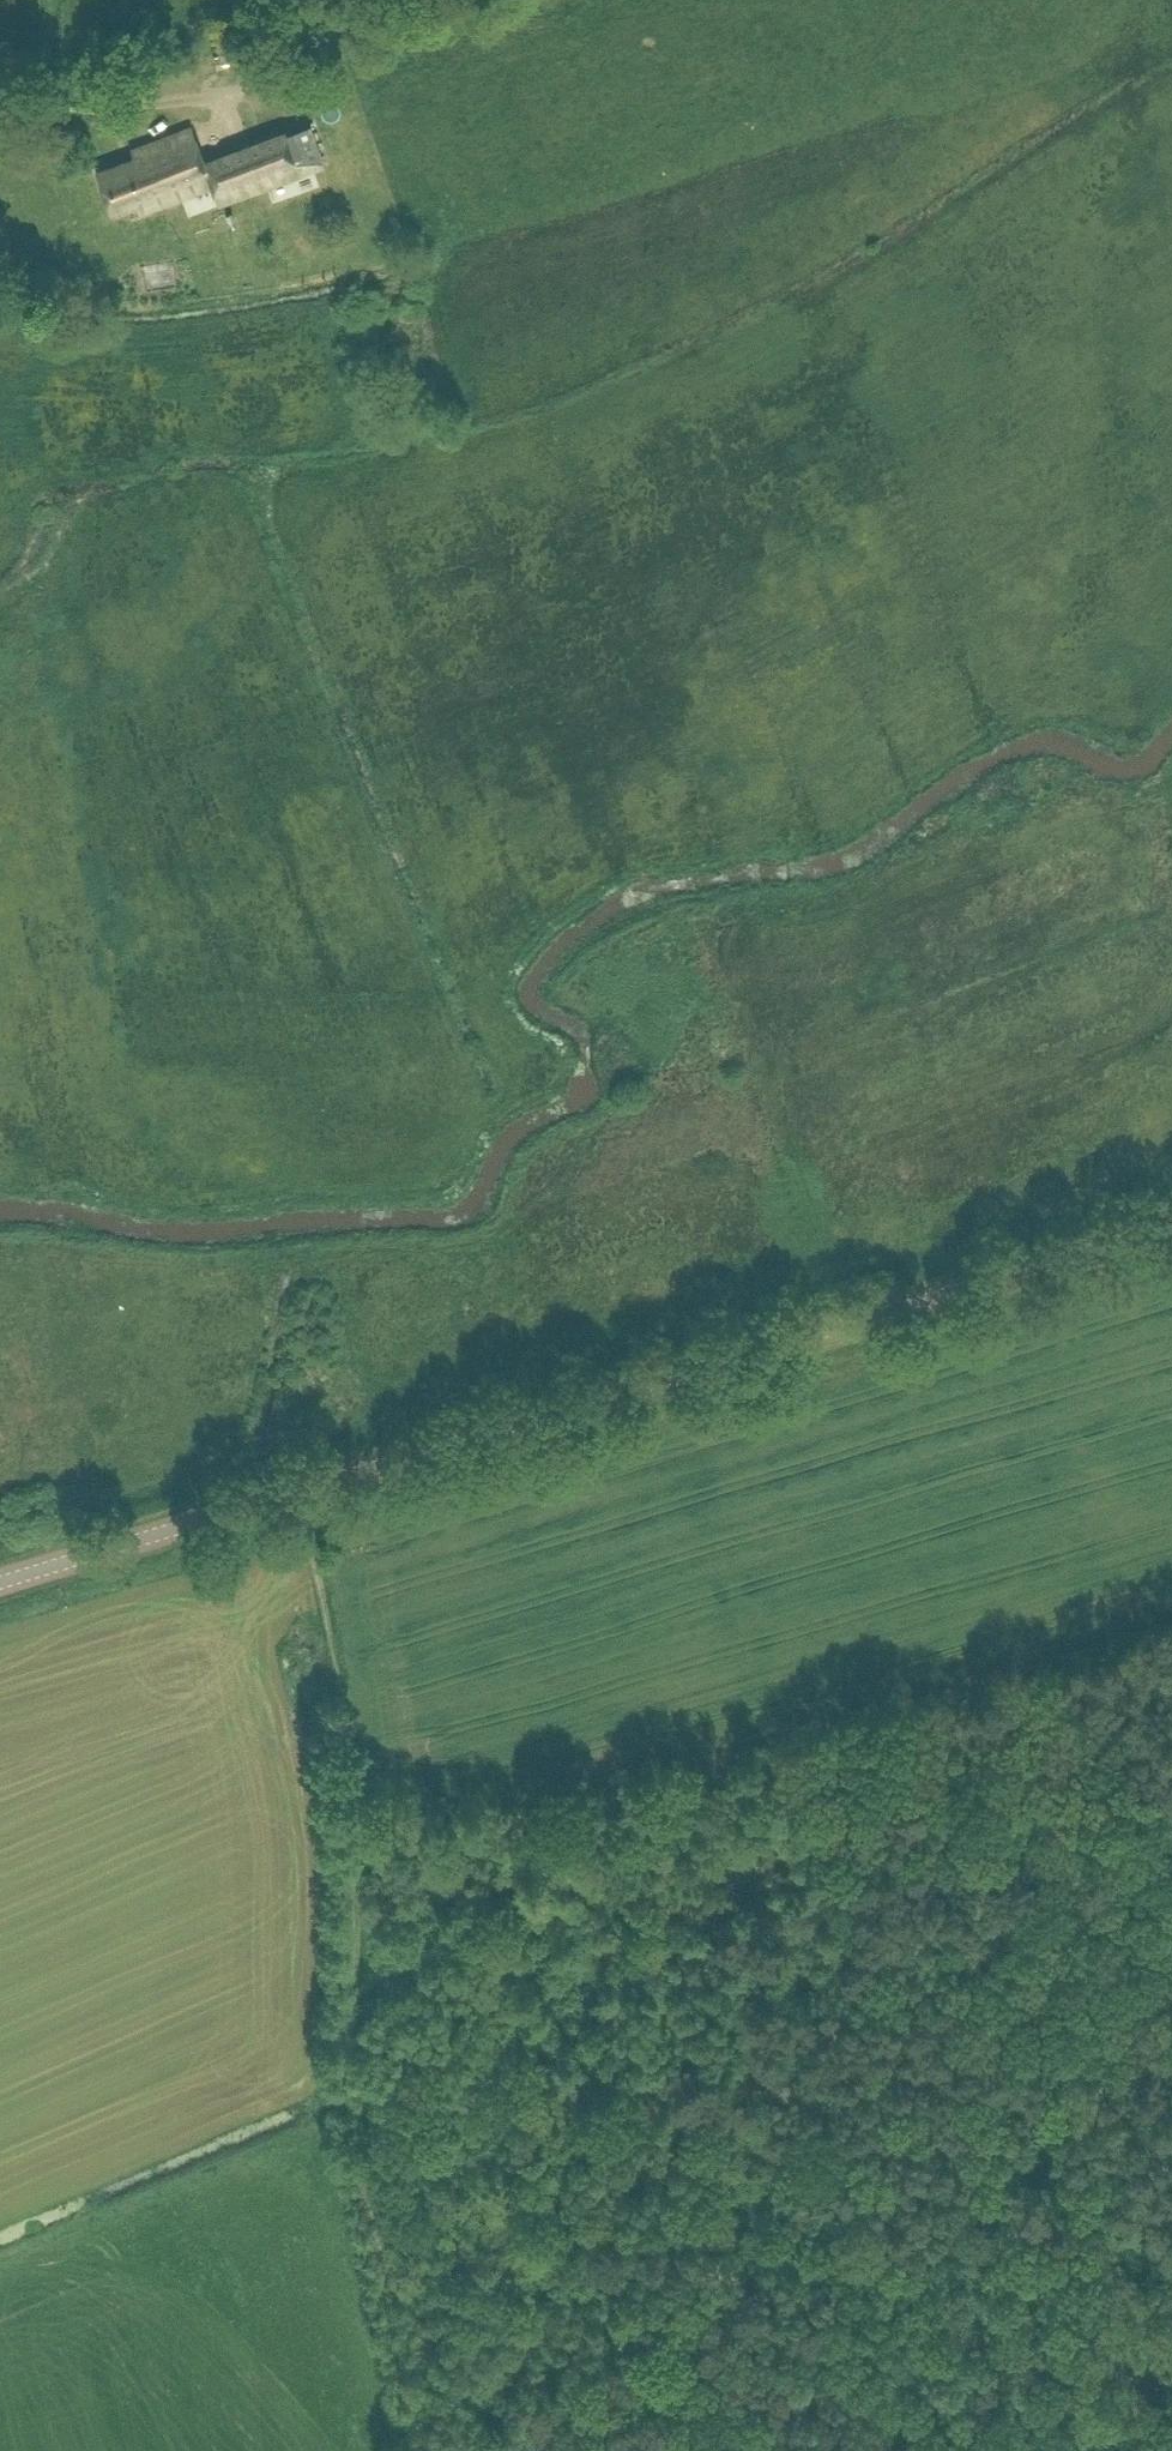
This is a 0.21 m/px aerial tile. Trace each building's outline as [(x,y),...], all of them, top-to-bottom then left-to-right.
[(263,186),(324,163),(310,124),(204,164),(191,129),(131,151),(134,159),(97,173),(112,216),(141,205),(144,213),(211,187),(217,203),(263,186)] [(149,264),(151,288),(181,286),(179,261),(149,264)]
